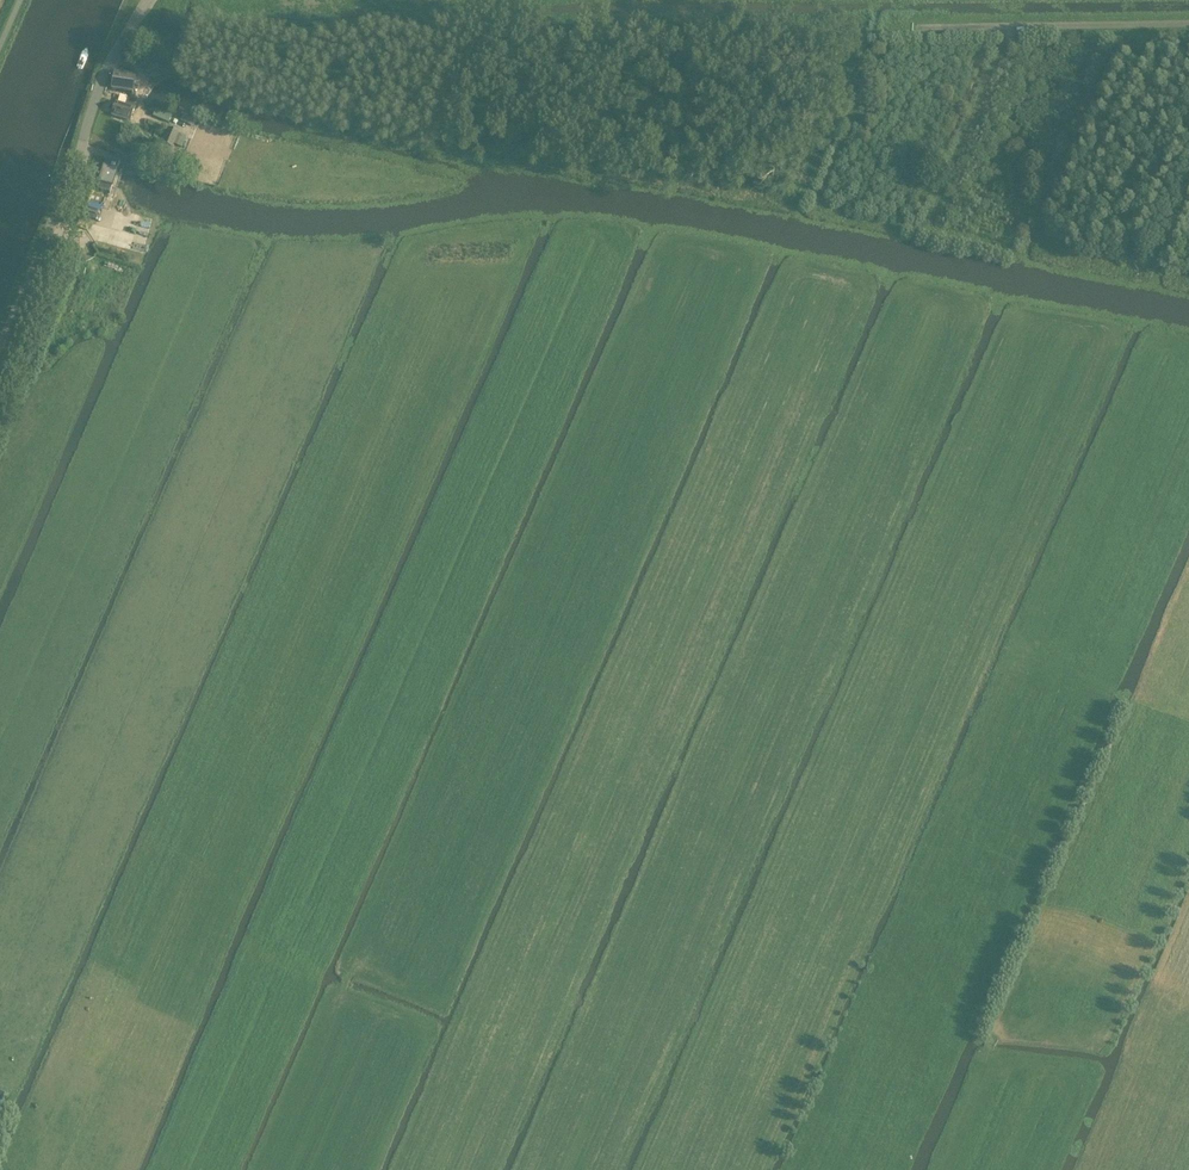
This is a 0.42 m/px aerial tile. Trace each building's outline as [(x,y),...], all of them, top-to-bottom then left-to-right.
[(136,75),(114,72),(112,89),(133,93),(136,75)] [(117,102),(112,116),(130,122),(135,108),(137,101),(128,98),(126,105),(117,102)] [(169,124),(172,116),(156,110),(153,117),(169,124)] [(172,147),(178,133),(168,129),(163,143),(172,147)] [(179,134),(174,145),(182,148),(186,137),(179,134)] [(141,155),(154,161),(159,148),(146,143),(141,155)] [(162,144),(156,159),(166,164),(172,149),(162,144)] [(110,194),(120,162),(107,158),(98,190),(110,194)] [(99,296),(109,300),(115,286),(104,282),(99,296)]
